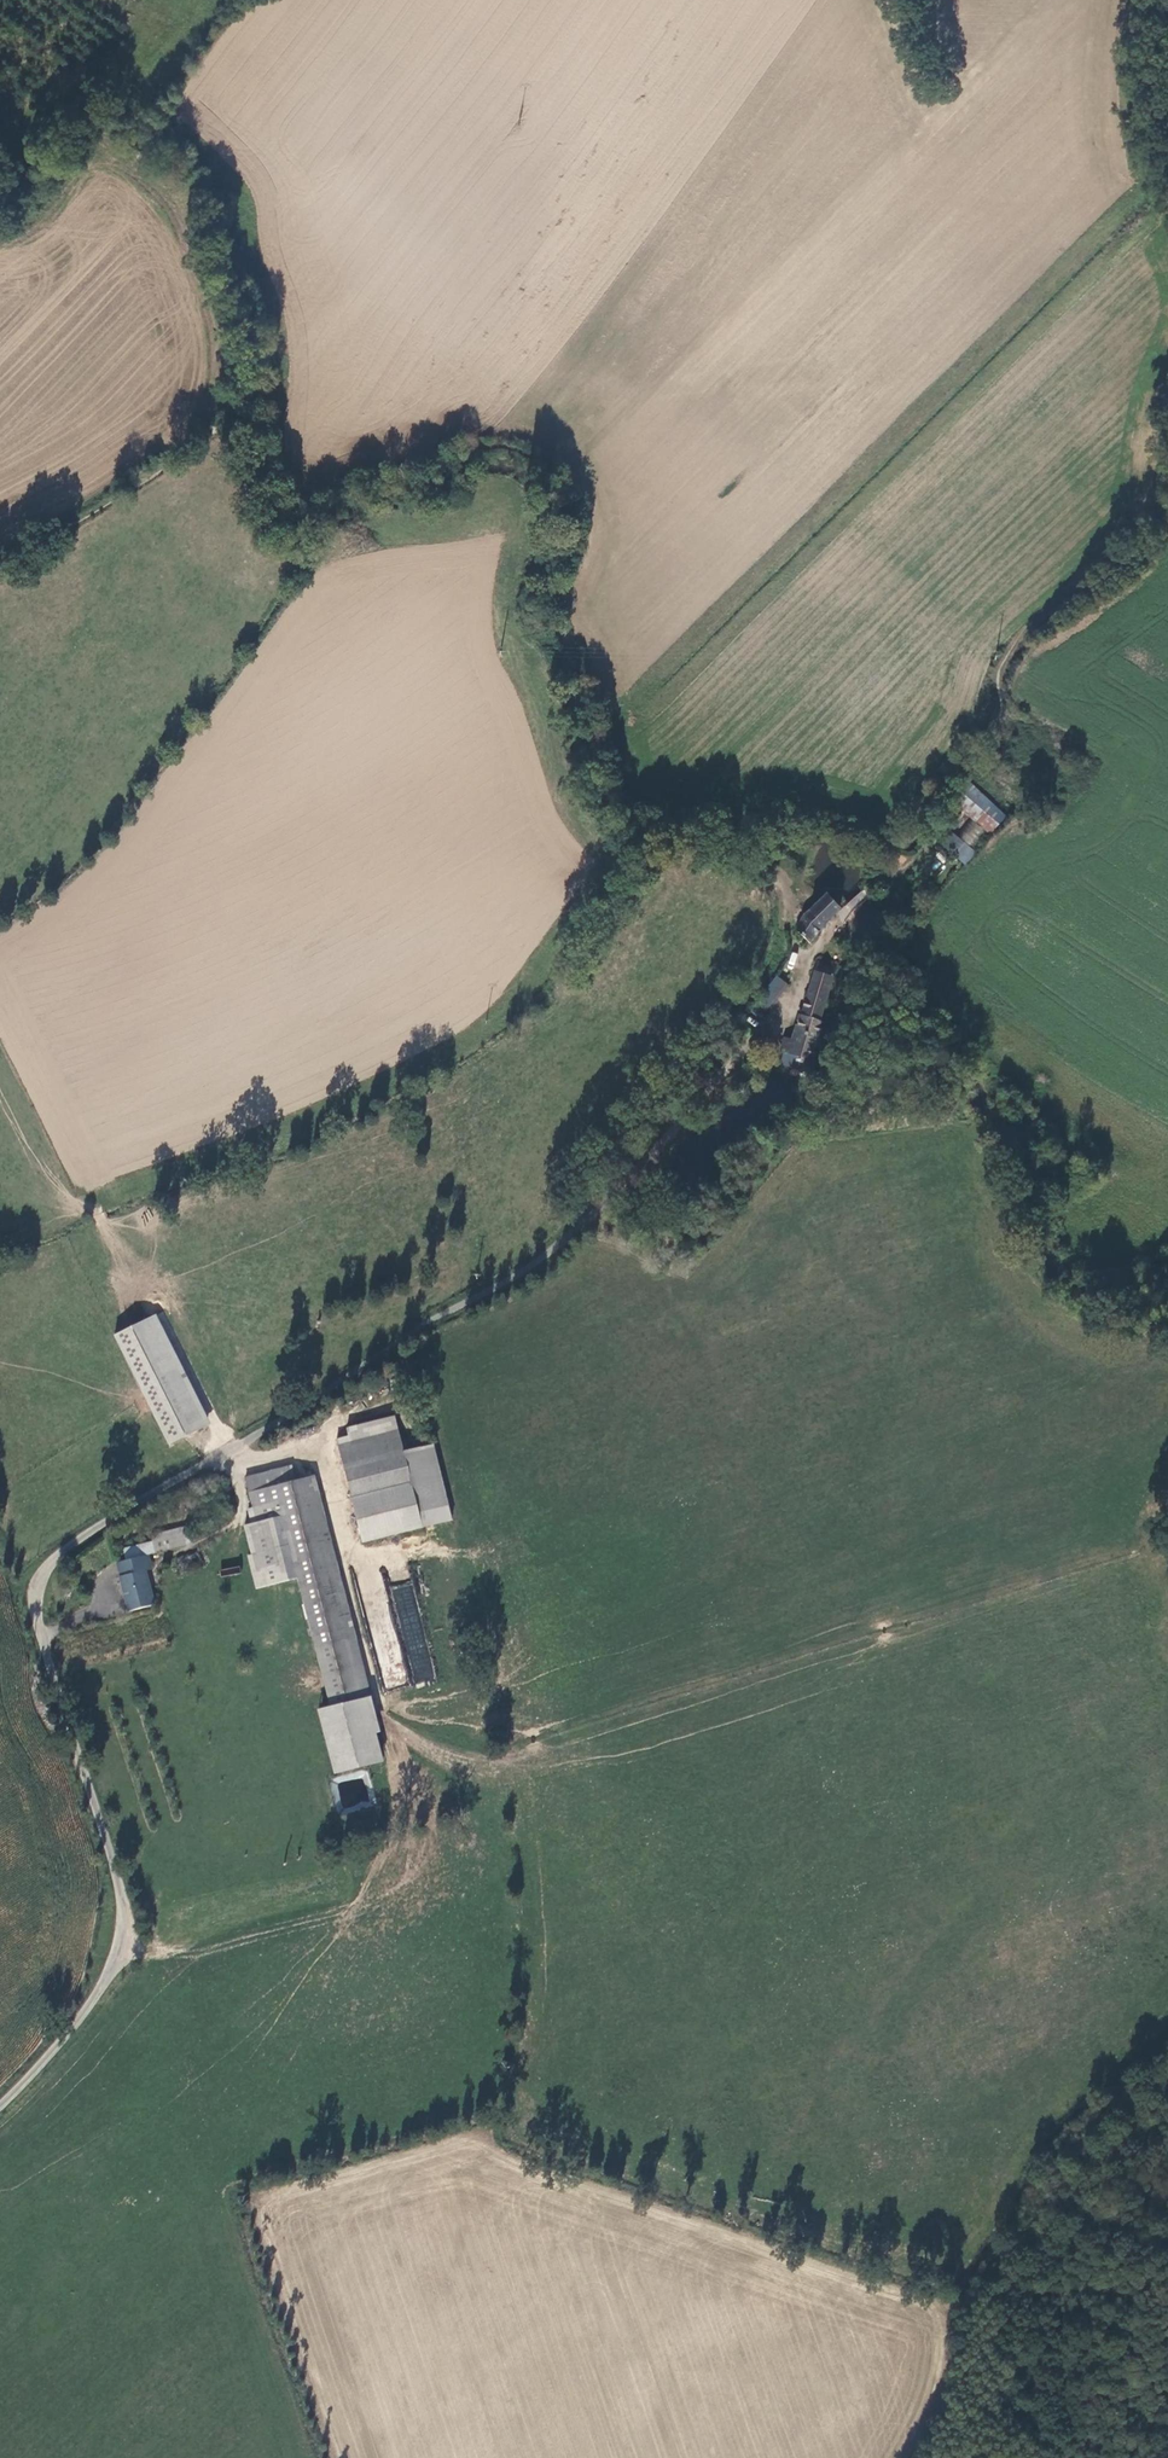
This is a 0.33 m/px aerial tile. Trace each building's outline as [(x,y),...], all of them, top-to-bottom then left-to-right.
[(989,835),(1007,815),(970,783),(953,802),(973,820),(959,835),(971,846),(984,831),(989,835)] [(938,842),(965,865),(976,851),(949,829),(938,842)] [(824,924),(840,908),(831,898),(827,896),(805,913),(795,928),(798,933),(810,944),(824,924)] [(783,1053),(780,1064),(809,1074),(824,1024),(819,1022),(835,967),(818,961),(795,1039),(784,1036),(780,1051),(783,1053)] [(777,977),(756,1001),(765,1010),(788,986),(777,977)] [(148,1320),(114,1337),(169,1447),(203,1430),(148,1320)] [(363,1544),(422,1529),(394,1419),(349,1430),(351,1437),(337,1441),(363,1544)] [(432,1447),(403,1454),(422,1529),(451,1522),(432,1447)] [(260,1589),(297,1580),(330,1709),(363,1700),(307,1480),(296,1482),(292,1468),(245,1479),(256,1524),(244,1528),(260,1589)] [(181,1526),(151,1535),(153,1540),(156,1552),(185,1543),(181,1526)] [(146,1554),(156,1552),(153,1540),(125,1548),(127,1560),(146,1554)] [(128,1613),(154,1606),(145,1571),(150,1570),(146,1554),(127,1560),(117,1563),(121,1579),(120,1579),(128,1613)] [(222,1577),(241,1573),(239,1566),(220,1570),(222,1577)] [(410,1677),(397,1607),(388,1606),(383,1578),(376,1577),(372,1628),(381,1676),(398,1677),(401,1677),(410,1677)] [(414,1581),(391,1585),(409,1685),(432,1681),(414,1581)] [(330,1709),(318,1712),(334,1776),(382,1763),(366,1699),(363,1700),(330,1709)] [(361,1806),(361,1827),(375,1827),(375,1787),(362,1787),(362,1781),(342,1781),(342,1794),(341,1794),(341,1806),(361,1806)]
